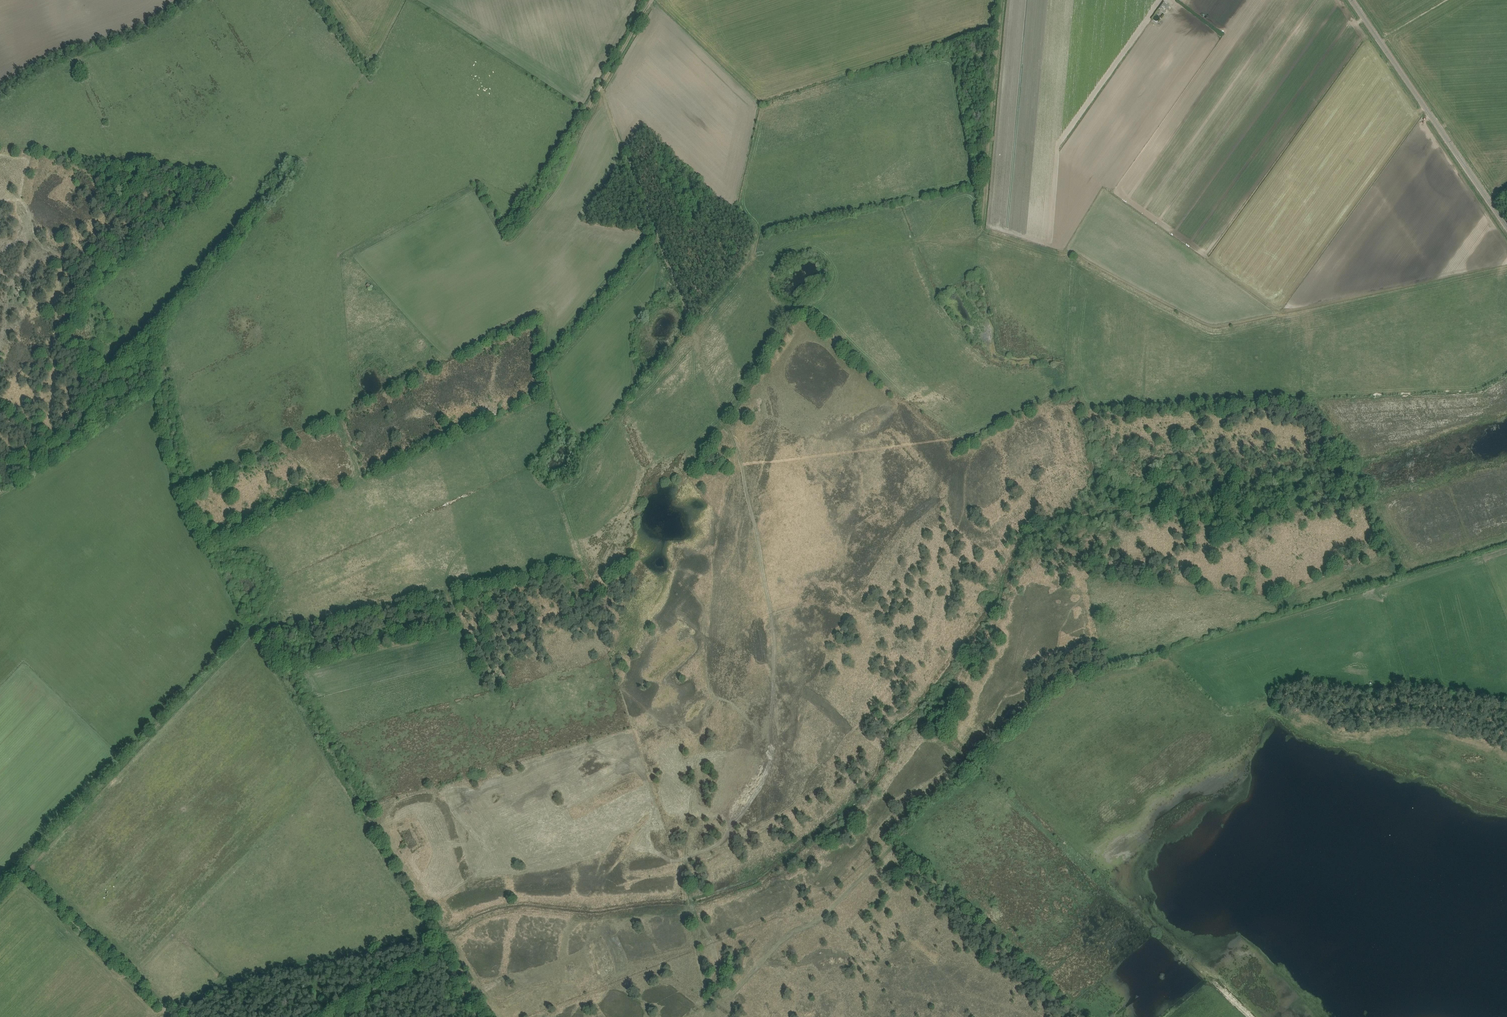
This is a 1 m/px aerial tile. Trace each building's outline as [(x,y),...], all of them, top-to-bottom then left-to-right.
[(1163,8),(1169,11),(1173,4),(1168,0),(1163,8)]
